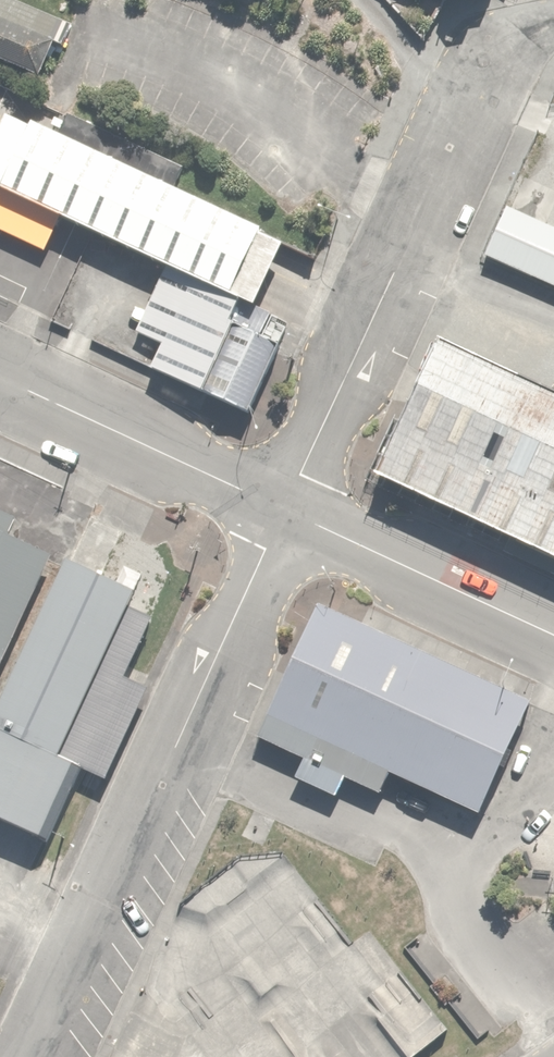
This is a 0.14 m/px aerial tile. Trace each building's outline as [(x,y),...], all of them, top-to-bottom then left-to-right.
[(0,14),(0,60),(32,73),(48,33),(0,14)] [(473,254),(553,289),(553,68),(473,254)] [(41,254),(57,221),(242,310),(275,241),(0,110),(0,235),(41,254)] [(279,337),(173,289),(140,360),(246,409),(279,337)] [(368,485),(553,565),(553,397),(429,344),(368,485)] [(58,547),(11,525),(17,513),(0,505),(0,667),(58,547)] [(0,699),(0,812),(51,835),(85,762),(110,773),(151,686),(125,674),(174,569),(144,555),(152,538),(89,509),(0,699)] [(317,600),(252,749),(377,803),(392,769),(478,807),(528,691),(317,600)]
